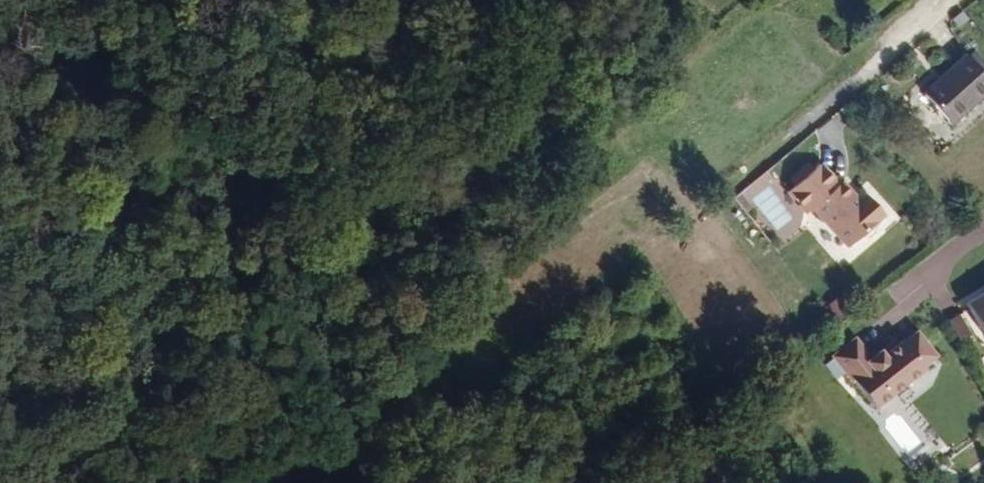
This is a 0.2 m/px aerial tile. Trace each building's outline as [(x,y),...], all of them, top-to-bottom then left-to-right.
[(983,92),(983,77),(963,55),(920,94),(949,125),(983,92)] [(881,214),(864,195),(857,201),(837,181),(834,183),(816,164),(787,191),(805,211),(809,207),(844,247),(881,214)] [(963,303),(983,340),(983,291),(963,303)] [(873,408),(924,367),(922,365),(935,354),(916,329),(904,339),(900,339),(882,353),(878,348),(869,356),(853,336),(829,355),(848,380),(851,380),(873,408)]
